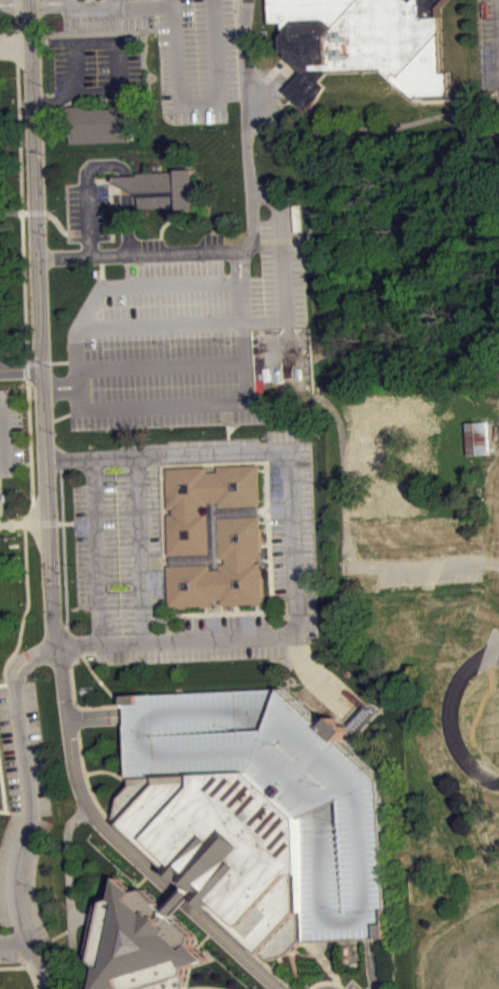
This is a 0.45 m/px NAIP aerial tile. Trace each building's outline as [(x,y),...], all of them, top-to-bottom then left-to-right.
[(271,22),(283,22),(283,51),(285,51),(285,56),(302,72),(285,92),(305,110),(329,85),(323,80),(331,71),(384,70),(414,97),(418,94),(419,96),(449,94),(448,72),(441,72),(439,16),(439,7),(445,0),(412,0),(410,2),(408,0),(270,0),(271,22)] [(192,168),(194,208),(179,209),(179,213),(169,213),(169,207),(141,208),(141,193),(137,193),(126,187),(117,182),(116,177),(125,176),(139,176),(139,173),(177,171),(177,169),(192,168)] [(469,462),(490,461),(489,428),(468,429),(469,462)] [(168,468),(171,555),(173,555),(174,565),(170,565),(172,606),(213,605),(213,599),(224,599),(225,605),(264,603),(263,561),(258,561),(258,557),(263,557),(262,515),(260,515),(260,506),(261,506),(260,464),(219,465),(219,471),(210,471),(210,466),(168,468)] [(130,781),(130,786),(121,795),(115,818),(171,870),(187,885),(168,908),(146,889),(137,890),(120,876),(117,898),(98,904),(95,919),(88,953),(102,967),(97,988),(113,988),(121,987),(124,986),(128,988),(186,988),(191,965),(212,960),(195,944),(196,935),(176,915),(196,892),(215,909),(235,927),(271,959),(280,956),(290,953),(301,940),(302,938),(309,938),(303,817),(253,772),(130,777),(130,781)]
